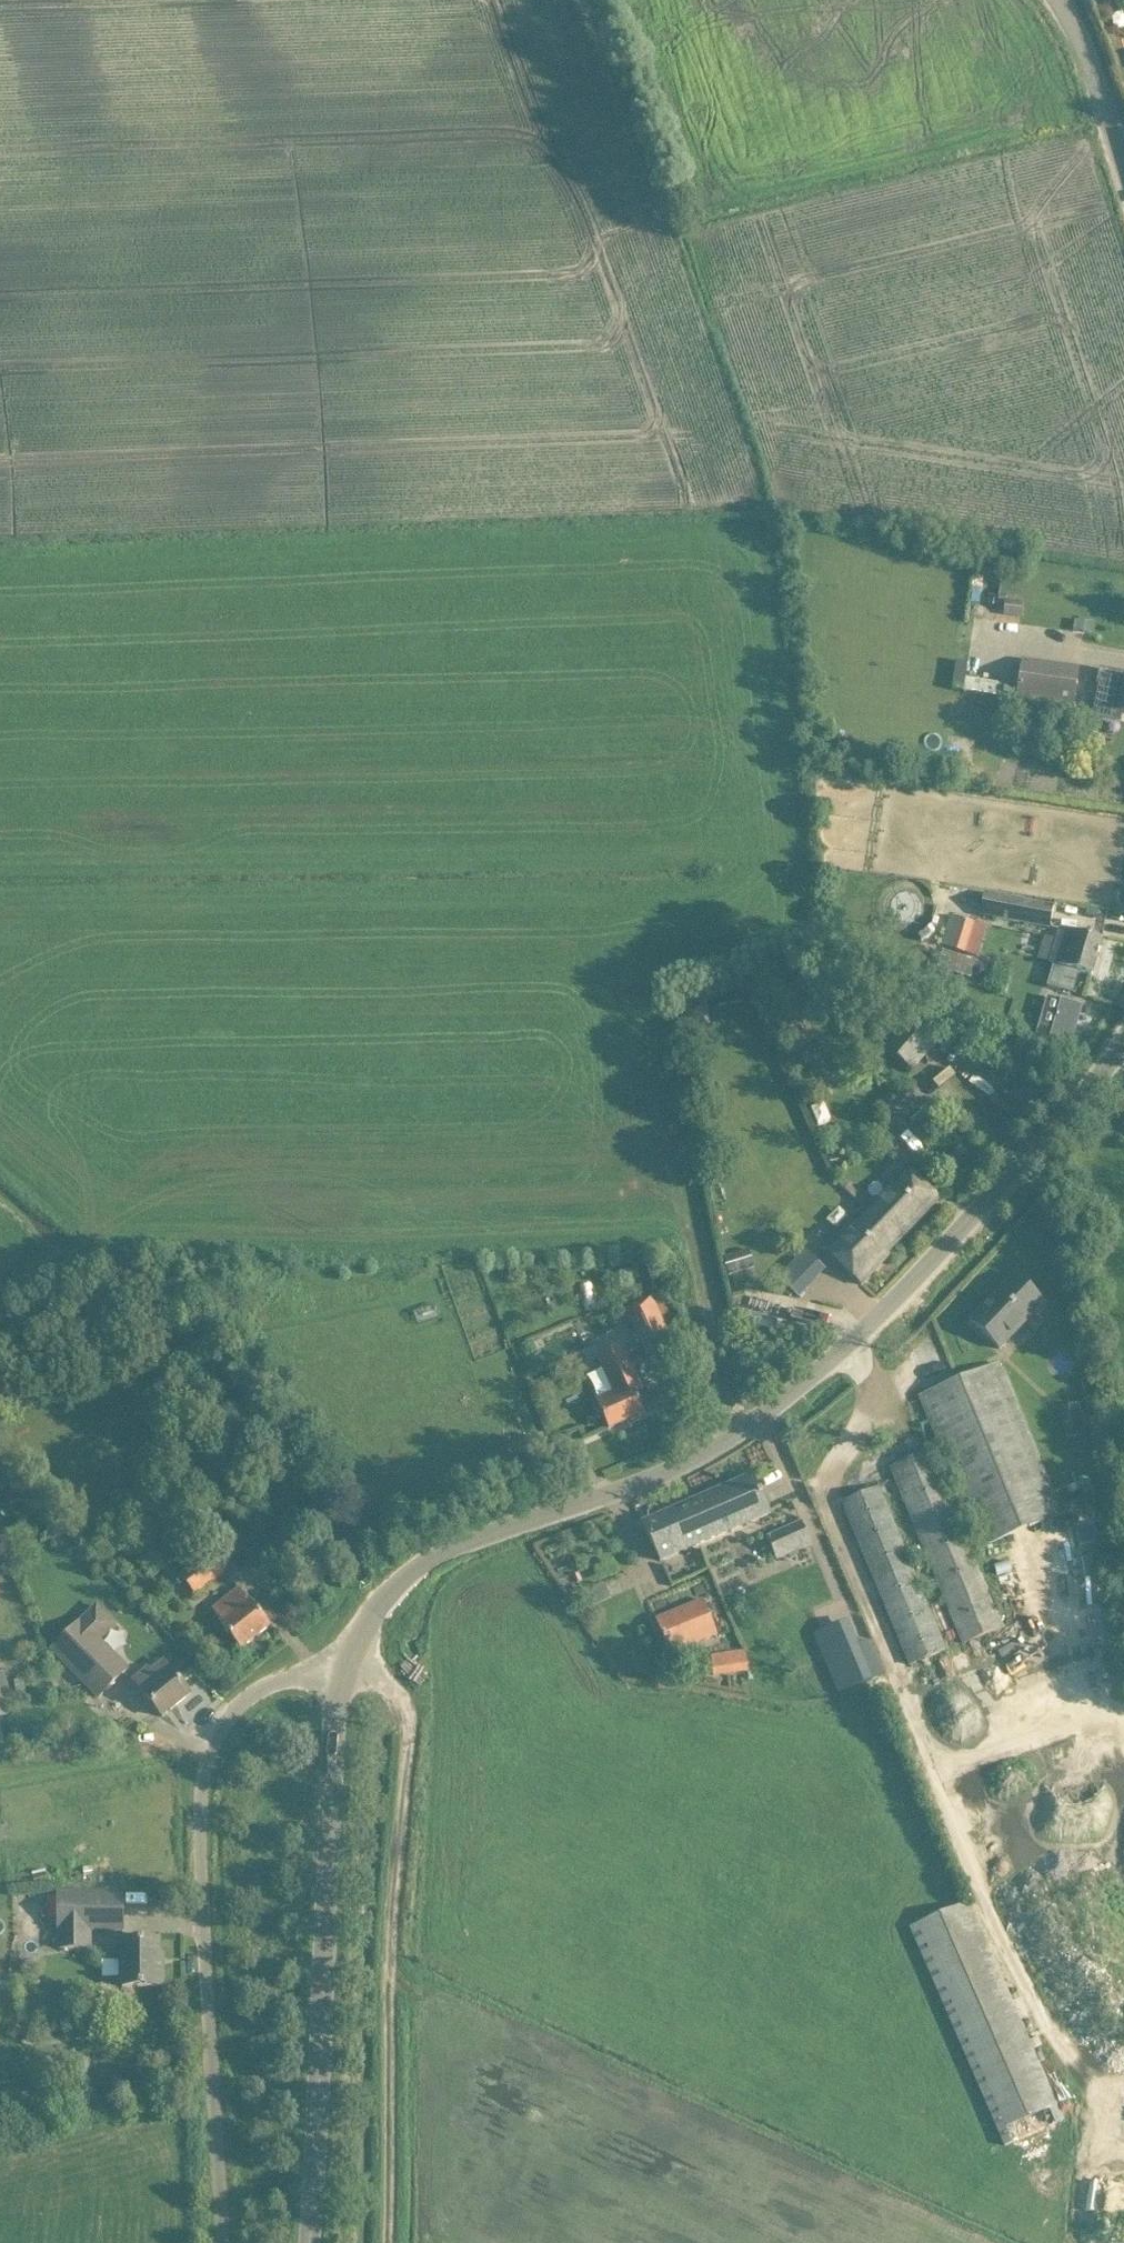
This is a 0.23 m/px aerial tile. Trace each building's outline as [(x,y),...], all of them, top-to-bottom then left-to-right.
[(1003,616),(1022,618),(1024,602),(1005,600),(1003,616)] [(954,688),(1003,693),(1004,680),(969,677),(971,662),(957,661),(954,688)] [(1017,700),(1073,707),(1078,670),(1023,662),(1017,700)] [(1119,713),(1123,714),(1123,674),(1099,669),(1096,685),(1101,686),(1096,715),(1118,720),(1119,713)] [(993,915),(993,917),(1049,928),(1053,904),(998,894),(997,897),(983,894),(979,912),(993,915)] [(965,952),(974,922),(950,915),(941,945),(965,952)] [(1053,965),(1046,985),(1072,993),(1078,972),(1092,976),(1102,940),(1081,934),(1076,932),(1060,928),(1049,964),(1053,965)] [(975,968),(973,973),(975,977),(986,981),(991,979),(992,974),(990,969),(979,965),(975,968)] [(1037,1034),(1032,1051),(1065,1061),(1065,1062),(1066,1062),(1081,1013),(1079,1013),(1079,1014),(1060,1008),(1051,1038),(1037,1034)] [(882,1049),(910,1072),(942,1034),(912,1013),(882,1049)] [(1013,1085),(1005,1106),(1027,1114),(1035,1093),(1013,1085)] [(939,1201),(907,1170),(855,1224),(850,1219),(822,1248),(861,1285),(889,1256),(887,1255),(939,1201)] [(723,1258),(728,1275),(755,1267),(749,1249),(723,1258)] [(807,1253),(784,1275),(782,1277),(796,1292),(821,1268),(807,1253)] [(970,1322),(999,1350),(1044,1303),(1015,1275),(970,1322)] [(675,1349),(651,1297),(625,1309),(648,1361),(675,1349)] [(640,1386),(628,1359),(622,1345),(597,1356),(613,1394),(596,1401),(597,1403),(595,1409),(597,1413),(602,1415),(609,1430),(644,1414),(633,1389),(640,1386)] [(999,1365),(920,1398),(982,1547),(1061,1514),(999,1365)] [(1066,1435),(1083,1435),(1083,1404),(1066,1404),(1066,1435)] [(896,1462),(957,1645),(998,1631),(936,1449),(896,1462)] [(641,1524),(660,1561),(768,1514),(752,1476),(641,1524)] [(903,1665),(942,1652),(886,1485),(847,1498),(903,1665)] [(809,1545),(799,1523),(783,1530),(793,1552),(809,1545)] [(1078,1545),(1094,1542),(1092,1524),(1076,1527),(1078,1545)] [(179,1574),(197,1595),(224,1573),(208,1552),(179,1574)] [(220,1625),(227,1633),(241,1650),(270,1626),(250,1601),(249,1601),(239,1589),(213,1610),(223,1623),(220,1625)] [(717,1636),(711,1621),(703,1600),(655,1619),(664,1640),(670,1655),(688,1648),(717,1636)] [(49,1648),(99,1698),(126,1671),(98,1643),(118,1623),(97,1601),(49,1648)] [(835,1652),(823,1657),(838,1693),(842,1691),(857,1685),(872,1679),(857,1643),(835,1652)] [(746,1653),(729,1655),(711,1658),(713,1675),(748,1671),(746,1653)] [(133,1681),(142,1691),(162,1717),(190,1695),(167,1665),(154,1676),(148,1669),(133,1681)] [(23,1679),(15,1681),(18,1694),(26,1692),(23,1679)] [(123,1931),(123,1893),(57,1893),(57,1950),(91,1949),(91,1931),(123,1931)] [(909,1927),(1004,2146),(1064,2120),(969,1900),(909,1927)] [(123,1987),(163,1987),(163,1954),(159,1954),(159,1940),(123,1940),(123,1987)] [(76,2059),(76,2074),(91,2073),(91,2058),(76,2059)]
